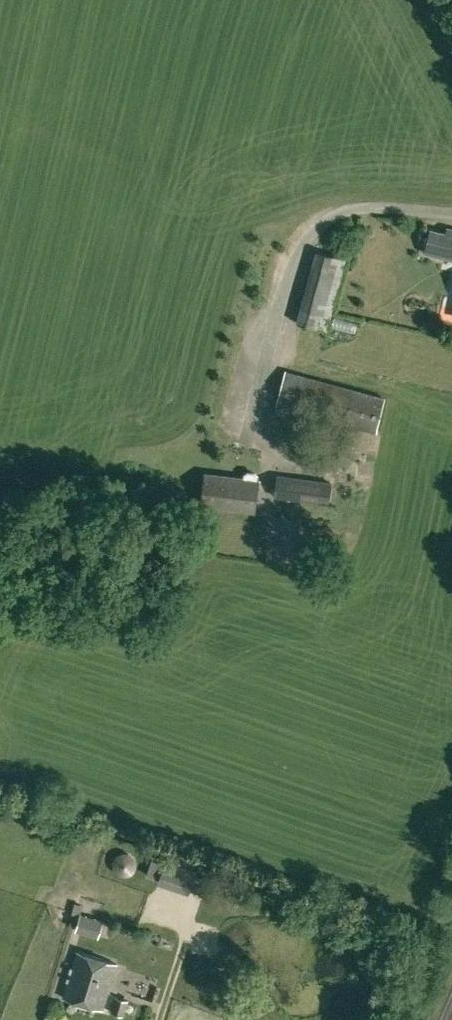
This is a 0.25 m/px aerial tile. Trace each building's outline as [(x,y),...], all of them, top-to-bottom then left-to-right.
[(423,253),(451,260),(451,227),(446,226),(445,230),(429,226),(423,253)] [(296,321),(328,330),(347,259),(316,250),(296,321)] [(276,405),(376,432),(385,395),(286,368),(276,405)] [(345,445),(354,446),(355,436),(346,435),(345,445)] [(201,504),(254,511),(259,479),(257,479),(257,476),(254,472),(248,471),(245,474),(244,477),(205,472),(201,504)] [(296,499),(328,504),(331,480),(279,473),(275,497),(292,499),(296,499)] [(166,858),(153,854),(147,874),(159,878),(166,858)] [(188,893),(196,868),(184,864),(176,889),(188,893)] [(75,930),(98,937),(103,919),(80,912),(82,905),(75,902),(68,924),(76,926),(75,930)] [(63,996),(102,1008),(116,963),(77,951),(63,996)] [(111,1011),(124,1015),(128,999),(115,995),(111,1011)]
